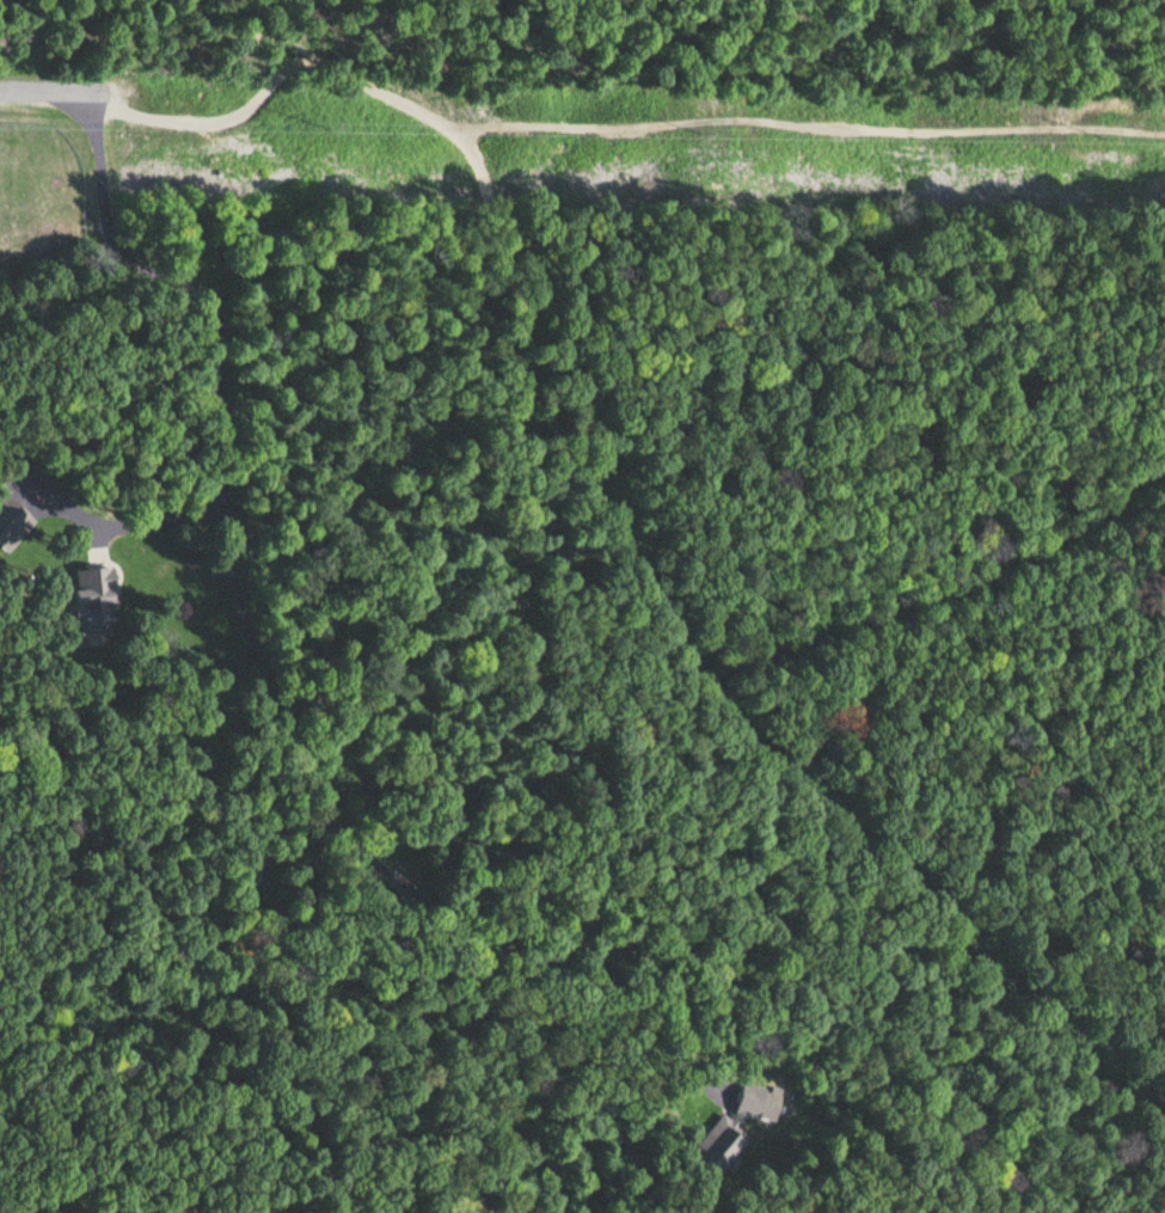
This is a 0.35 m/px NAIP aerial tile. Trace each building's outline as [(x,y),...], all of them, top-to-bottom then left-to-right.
[(8,553),(36,520),(4,493),(0,498),(0,546),(8,553)] [(70,569),(73,633),(114,631),(111,567),(70,569)] [(768,1087),(743,1081),(735,1112),(761,1118),(768,1087)] [(713,1176),(751,1138),(727,1113),(688,1151),(713,1176)]
